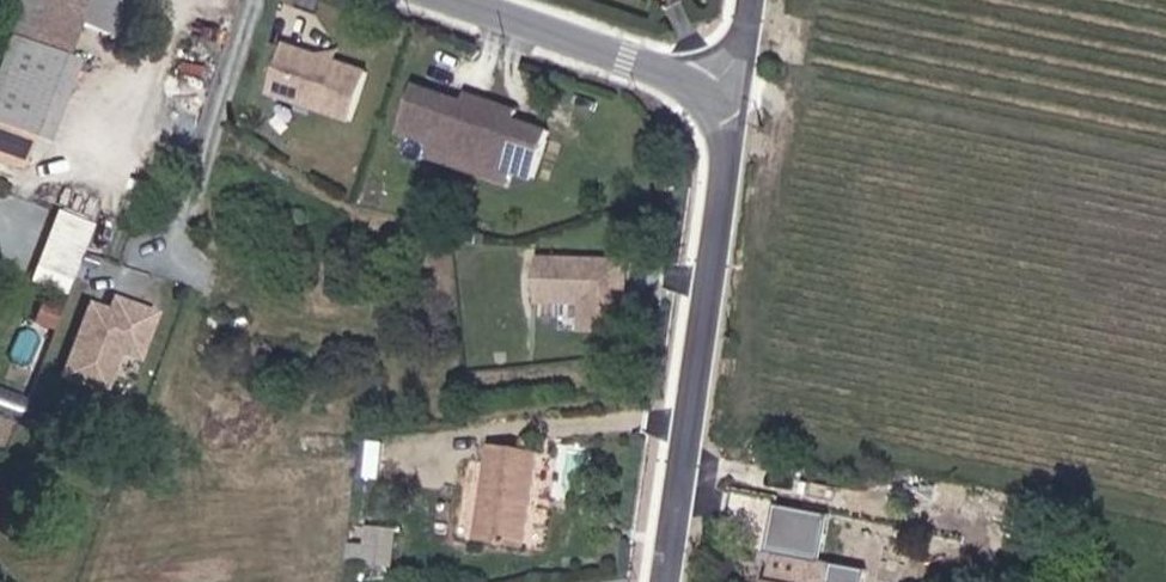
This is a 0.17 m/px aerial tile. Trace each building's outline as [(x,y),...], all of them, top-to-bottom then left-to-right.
[(39,149),(73,68),(55,61),(22,46),(42,0),(22,0),(0,53),(0,134),(39,149)] [(103,38),(117,6),(104,0),(42,0),(22,46),(55,61),(70,24),(103,38)] [(363,109),(380,62),(357,54),(344,49),(309,37),(292,84),(363,109)] [(357,54),(359,45),(344,49),(357,54)] [(543,174),(558,125),(527,115),(525,120),(513,117),(518,101),(467,85),(462,100),(450,96),(452,91),(417,78),(400,127),(434,138),(446,142),(450,158),(490,172),(503,160),(511,163),(543,174)] [(450,158),(446,142),(434,138),(431,152),(450,158)] [(505,177),(511,163),(503,160),(490,172),(505,177)] [(34,283),(73,293),(91,218),(51,208),(34,283)] [(621,260),(534,258),(533,310),(576,311),(576,333),(620,334),(621,260)] [(104,296),(99,308),(81,301),(51,379),(101,398),(115,360),(132,366),(151,314),(104,296)] [(478,515),(533,490),(538,449),(486,444),(478,515)] [(476,541),(526,547),(533,490),(478,515),(476,541)] [(868,526),(785,511),(773,581),(856,581),(868,526)] [(396,565),(400,526),(369,524),(368,544),(351,542),(349,561),(396,565)]
